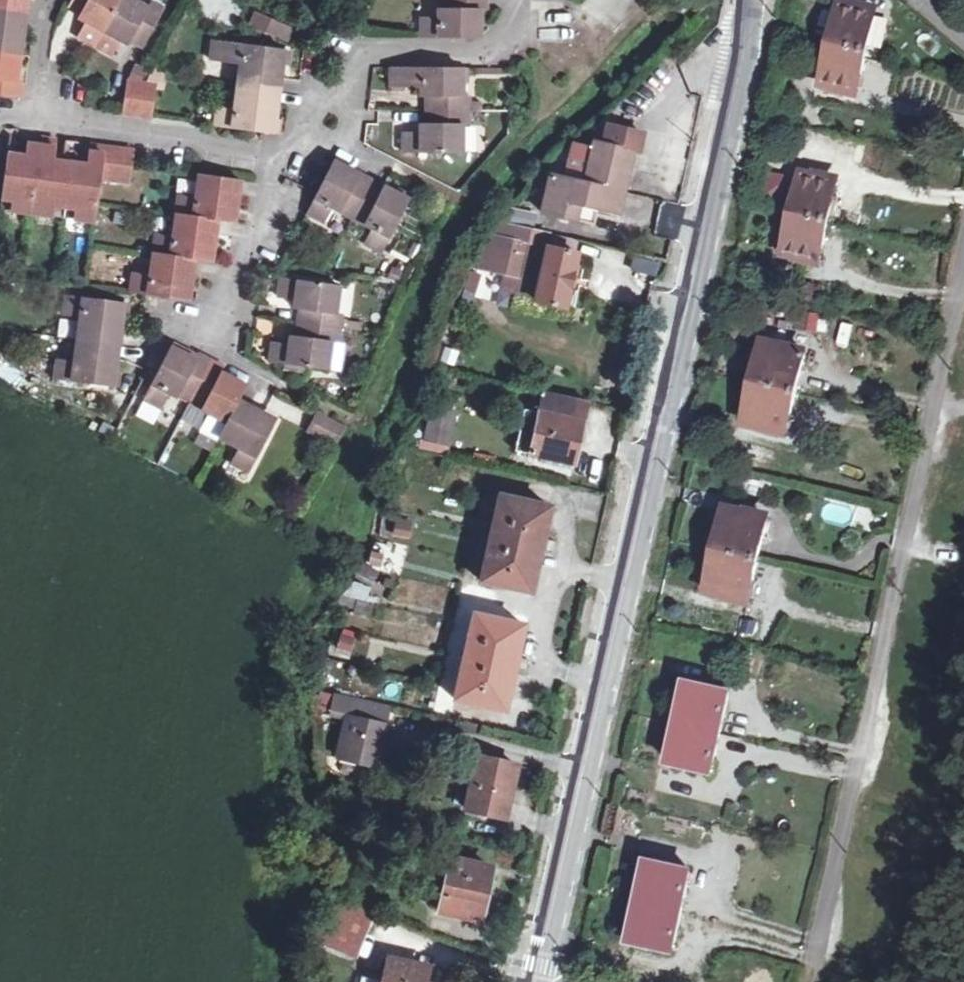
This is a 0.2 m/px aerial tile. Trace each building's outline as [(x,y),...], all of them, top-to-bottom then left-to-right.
[(27,16),(29,1),(29,0),(0,0),(0,12),(27,16)] [(125,0),(76,0),(71,9),(83,17),(82,19),(90,24),(81,41),(98,50),(125,0)] [(98,50),(116,60),(126,43),(131,46),(133,42),(146,50),(166,14),(153,6),(150,12),(129,0),(125,0),(98,50)] [(448,12),(443,12),(442,19),(425,19),(424,40),(483,41),(484,13),(490,14),(490,0),(449,0),(448,12)] [(837,91),(853,94),(854,90),(860,91),(875,20),(870,18),(871,14),(855,10),(854,14),(840,10),(824,84),(837,87),(837,91)] [(22,59),(26,30),(27,16),(0,12),(0,56),(22,59)] [(247,31),(288,44),(294,27),(253,13),(247,31)] [(238,91),(280,96),(281,82),(285,53),(215,45),(212,66),(242,69),(238,91)] [(0,56),(0,97),(22,100),(24,84),(19,84),(22,59),(0,56)] [(431,114),(471,114),(470,99),(466,98),(467,73),(407,72),(407,94),(424,95),(424,102),(431,103),(431,114)] [(156,90),(143,87),(128,85),(122,117),(152,121),(156,90)] [(280,96),(238,91),(235,111),(219,109),(216,130),(275,138),(280,96)] [(471,128),(471,114),(431,114),(431,127),(423,127),(423,136),(406,135),(405,155),(465,157),(466,128),(471,128)] [(555,180),(546,218),(597,229),(601,214),(622,218),(627,196),(636,155),(641,156),(645,137),(612,130),(608,148),(598,146),(596,151),(579,147),(577,159),(573,158),(568,182),(555,180)] [(101,181),(106,150),(89,148),(86,167),(56,163),(58,144),(41,142),(40,151),(27,150),(25,159),(9,157),(2,197),(1,202),(12,204),(11,214),(54,220),(55,209),(65,211),(76,212),(74,222),(95,225),(101,181)] [(106,150),(101,181),(130,186),(132,169),(134,153),(106,150)] [(356,220),(374,184),(335,164),(308,215),(326,224),(335,209),(356,220)] [(762,198),(783,203),(789,177),(768,172),(762,198)] [(153,279),(136,276),(133,296),(147,298),(191,303),(197,263),(214,265),(220,224),(234,227),(241,184),(200,178),(197,200),(181,198),(175,240),(159,237),(153,279)] [(798,260),(813,264),(815,259),(821,260),(837,190),(831,188),(832,185),(816,181),(815,185),(802,181),(785,253),(799,256),(798,260)] [(374,184),(356,220),(375,230),(367,245),(386,255),(412,203),(398,196),(374,184)] [(11,214),(12,204),(1,202),(0,211),(0,213),(11,214)] [(64,221),(65,211),(55,209),(54,220),(64,221)] [(64,221),(74,222),(76,212),(65,211),(64,221)] [(573,282),(579,255),(549,249),(553,236),(502,226),(479,268),(507,275),(504,289),(539,297),(538,303),(567,309),(573,282)] [(582,243),(553,236),(549,249),(579,255),(582,243)] [(297,329),(339,335),(340,319),(333,318),(337,291),(279,284),(276,304),(292,307),(291,314),(298,315),(297,329)] [(80,322),(78,343),(119,348),(125,307),(66,299),(64,319),(80,322)] [(798,310),(794,328),(817,334),(821,315),(798,310)] [(283,341),(282,320),(261,321),(262,342),(283,341)] [(336,350),(339,335),(297,329),(295,343),(287,342),(286,350),(270,348),(267,367),(326,376),(330,349),(336,350)] [(119,348),(78,343),(75,365),(57,363),(54,383),(114,391),(119,348)] [(195,400),(214,362),(199,354),(196,360),(173,348),(145,400),(164,410),(172,395),(180,399),(183,393),(195,400)] [(747,424),(762,428),(761,431),(787,438),(806,354),(779,348),(778,352),(765,348),(747,424)] [(221,440),(241,401),(248,387),(223,374),(226,369),(214,362),(195,400),(207,406),(204,413),(211,416),(205,431),(221,440)] [(546,418),(541,416),(532,455),(573,465),(578,446),(583,425),(576,424),(581,401),(551,395),(546,418)] [(241,401),(221,440),(234,446),(228,459),(252,473),(279,421),(264,413),(241,401)] [(455,414),(436,409),(428,441),(448,447),(455,414)] [(335,445),(345,425),(315,411),(305,431),(335,445)] [(532,455),(541,416),(526,413),(518,452),(532,455)] [(550,508),(499,498),(480,584),(532,596),(541,552),(550,508)] [(825,506),(823,518),(847,522),(849,510),(825,506)] [(709,589),(723,593),(722,597),(749,603),(767,522),(741,515),(740,519),(726,515),(709,589)] [(394,519),(391,537),(409,539),(412,521),(394,519)] [(386,553),(386,571),(400,572),(401,554),(386,553)] [(366,602),(371,587),(351,580),(346,596),(366,602)] [(525,628),(474,616),(455,702),(506,713),(515,671),(525,628)] [(756,637),(756,622),(740,620),(739,636),(756,637)] [(350,653),(355,632),(340,629),(335,650),(350,653)] [(729,695),(687,686),(668,769),(710,779),(729,695)] [(353,721),(358,700),(333,695),(329,716),(346,720),(353,721)] [(353,721),(346,720),(337,760),(359,765),(360,758),(379,763),(387,728),(385,728),(389,707),(358,700),(353,721)] [(516,768),(477,758),(465,811),(505,822),(510,796),(516,768)] [(364,815),(366,803),(350,799),(347,811),(364,815)] [(490,869),(451,861),(439,913),(478,923),(484,896),(490,869)] [(689,872),(648,862),(629,946),(670,956),(689,872)] [(374,914),(340,900),(322,944),(356,959),(374,914)] [(427,969),(386,959),(381,981),(424,981),(427,969)]
